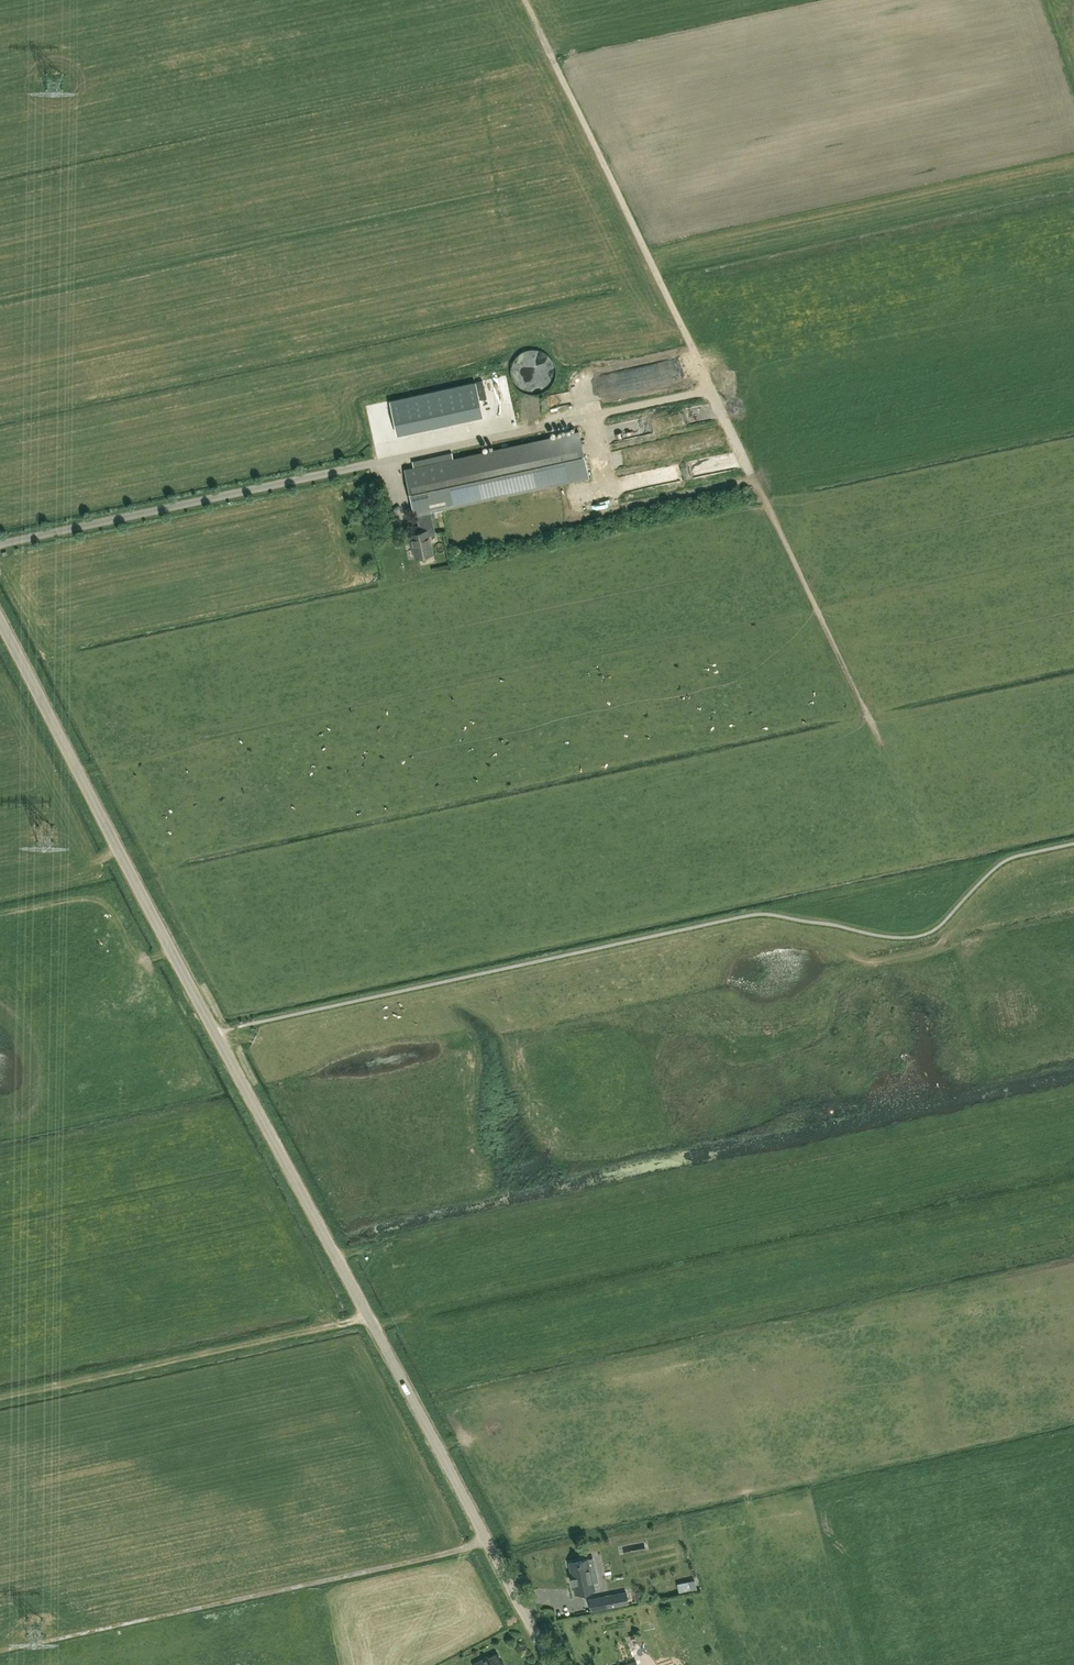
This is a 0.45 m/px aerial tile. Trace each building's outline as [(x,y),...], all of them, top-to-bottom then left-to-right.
[(692,356),(617,367),(620,385),(695,374),(692,356)] [(523,382),(559,378),(557,364),(560,364),(559,358),(544,360),(545,364),(529,366),(529,365),(521,366),(523,382)] [(578,377),(583,390),(587,388),(583,376),(578,377)] [(390,401),(397,432),(483,414),(476,382),(390,401)] [(683,411),(685,411),(685,419),(704,418),(703,398),(683,399),(683,411)] [(420,532),(411,534),(416,558),(432,554),(428,536),(436,534),(431,512),(589,477),(579,432),(405,470),(415,515),(416,515),(420,532)] [(597,1583),(594,1571),(589,1572),(587,1560),(569,1564),(572,1578),(570,1578),(571,1584),(573,1584),(575,1594),(593,1590),(592,1584),(597,1583)] [(623,1603),(621,1592),(595,1598),(597,1608),(623,1603)] [(484,1659),(474,1664),(475,1664),(503,1664),(497,1654),(485,1661),(484,1659)]
